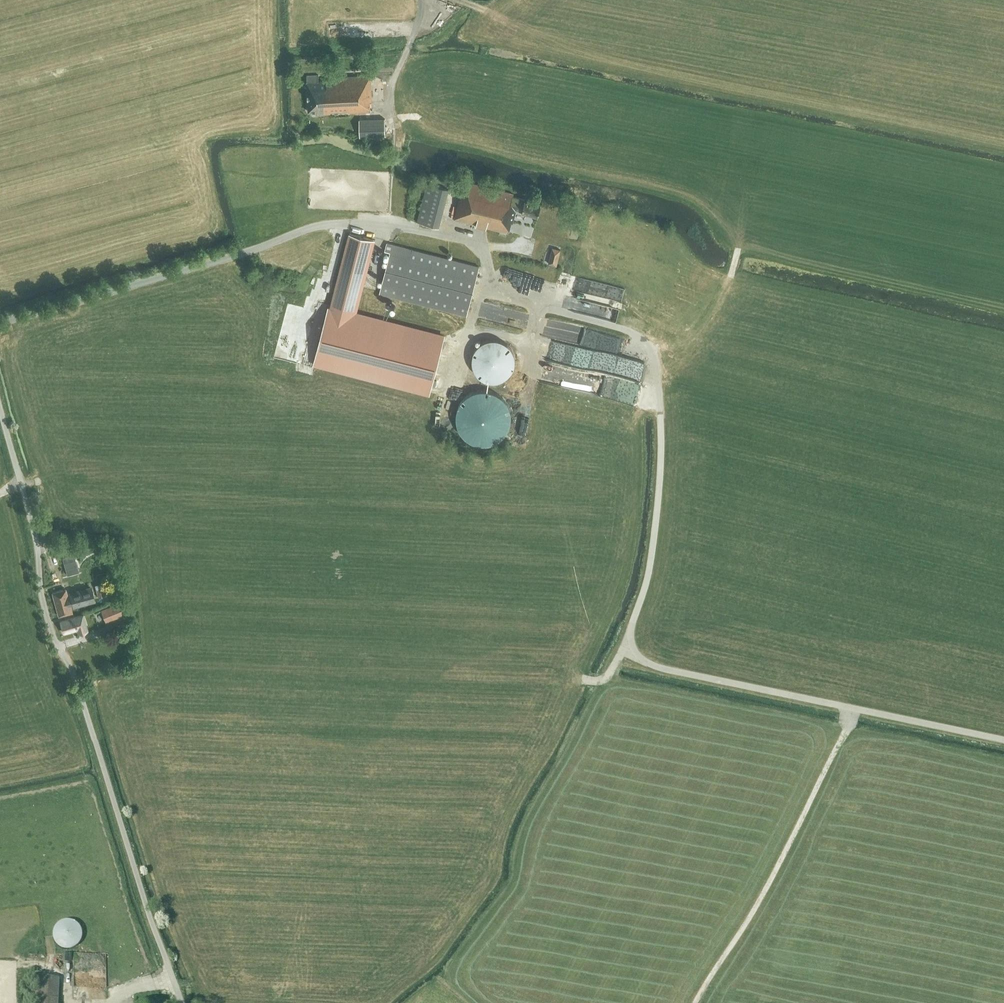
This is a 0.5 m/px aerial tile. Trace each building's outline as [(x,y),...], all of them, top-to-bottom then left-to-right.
[(318,74),(306,75),(308,112),(323,111),(324,113),(331,113),(331,110),(348,110),(348,112),(371,111),(370,101),(372,101),(371,75),(327,77),(327,80),(319,80),(318,74)] [(370,119),(360,119),(360,137),(371,137),(370,119)] [(538,216),(541,204),(512,197),(513,195),(464,181),(454,219),(508,233),(511,222),(513,222),(516,210),(522,211),(521,212),(538,216)] [(439,227),(448,189),(426,183),(416,221),(439,227)] [(354,313),(373,239),(349,233),(330,307),(328,306),(313,362),(430,393),(445,337),(354,313)] [(466,315),(479,266),(387,243),(385,250),(391,252),(380,293),(466,315)] [(573,295),(569,308),(618,319),(621,304),(622,304),(626,287),(572,274),(567,294),(573,295)] [(646,363),(646,360),(585,345),(583,327),(548,318),(545,332),(562,337),(563,345),(569,345),(577,347),(574,359),(588,363),(576,363),(548,357),(543,377),(595,390),(597,383),(603,383),(609,384),(614,384),(614,386),(614,393),(598,394),(636,403),(646,363)] [(491,382),(494,382),(496,381),(499,381),(501,380),(503,380),(505,378),(508,376),(509,375),(510,374),(512,371),(513,370),(513,368),(514,365),(515,362),(515,359),(514,356),(514,355),(513,353),(513,351),(512,350),(511,348),(510,347),(508,345),(506,343),(503,341),(501,341),(500,340),(497,339),(495,339),(494,339),(492,339),(490,339),(487,340),(484,341),(482,342),(481,343),(479,344),(478,346),(477,347),(475,349),(474,352),(473,355),(473,356),(472,358),(472,361),(472,363),(473,365),(473,367),(474,369),(475,371),(476,372),(477,374),(478,376),(480,377),(482,378),(484,379),(485,380),(487,381),(489,381),(491,382)] [(486,390),(484,389),(483,389),(481,390),(479,390),(477,390),(475,391),(473,391),(471,392),(470,393),(468,394),(467,395),(465,397),(464,398),(463,399),(461,401),(460,402),(459,404),(458,406),(458,408),(457,409),(457,410),(456,412),(456,414),(456,416),(456,418),(456,420),(456,422),(457,424),(457,425),(458,427),(459,429),(460,431),(461,432),(462,434),(463,435),(465,437),(467,439),(469,440),(471,441),(472,442),(474,443),(476,443),(478,444),(480,444),(482,444),(484,444),(486,444),(488,444),(490,444),(492,443),(495,442),(496,441),(498,440),(500,439),(501,438),(503,437),(503,436),(505,434),(506,432),(507,431),(509,428),(509,426),(510,425),(510,423),(511,421),(511,420),(511,419),(511,417),(511,415),(511,413),(510,411),(510,409),(509,408),(509,407),(508,405),(507,403),(506,402),(505,400),(504,399),(503,398),(503,397),(501,396),(500,395),(498,394),(496,393),(495,392),(493,391),(491,391),(490,390),(488,390),(486,390)] [(59,553),(72,549),(69,541),(56,545),(59,553)] [(79,572),(74,554),(62,557),(67,575),(79,572)] [(66,588),(52,592),(59,617),(72,613),(71,607),(74,606),(74,607),(90,602),(93,601),(90,587),(70,592),(71,593),(67,594),(66,588)] [(105,596),(102,587),(97,589),(99,597),(105,596)] [(106,622),(123,615),(118,603),(101,610),(106,622)] [(87,630),(83,615),(60,622),(64,633),(77,629),(78,633),(87,630)] [(57,947),(59,948),(60,948),(62,949),(64,950),(66,950),(68,950),(70,950),(72,949),(74,948),(76,947),(77,946),(78,945),(79,943),(80,942),(81,940),(81,938),(81,935),(81,934),(81,932),(80,930),(79,928),(78,927),(77,925),(76,924),(74,923),(73,922),(71,922),(69,921),(67,921),(65,921),(63,921),(62,922),(60,923),(59,924),(57,925),(56,926),(55,928),(54,930),(53,931),(53,933),(52,935),(52,937),(53,939),(53,940),(54,943),(55,944),(56,945),(57,947)] [(58,979),(36,978),(35,1002),(57,1002),(58,979)]
